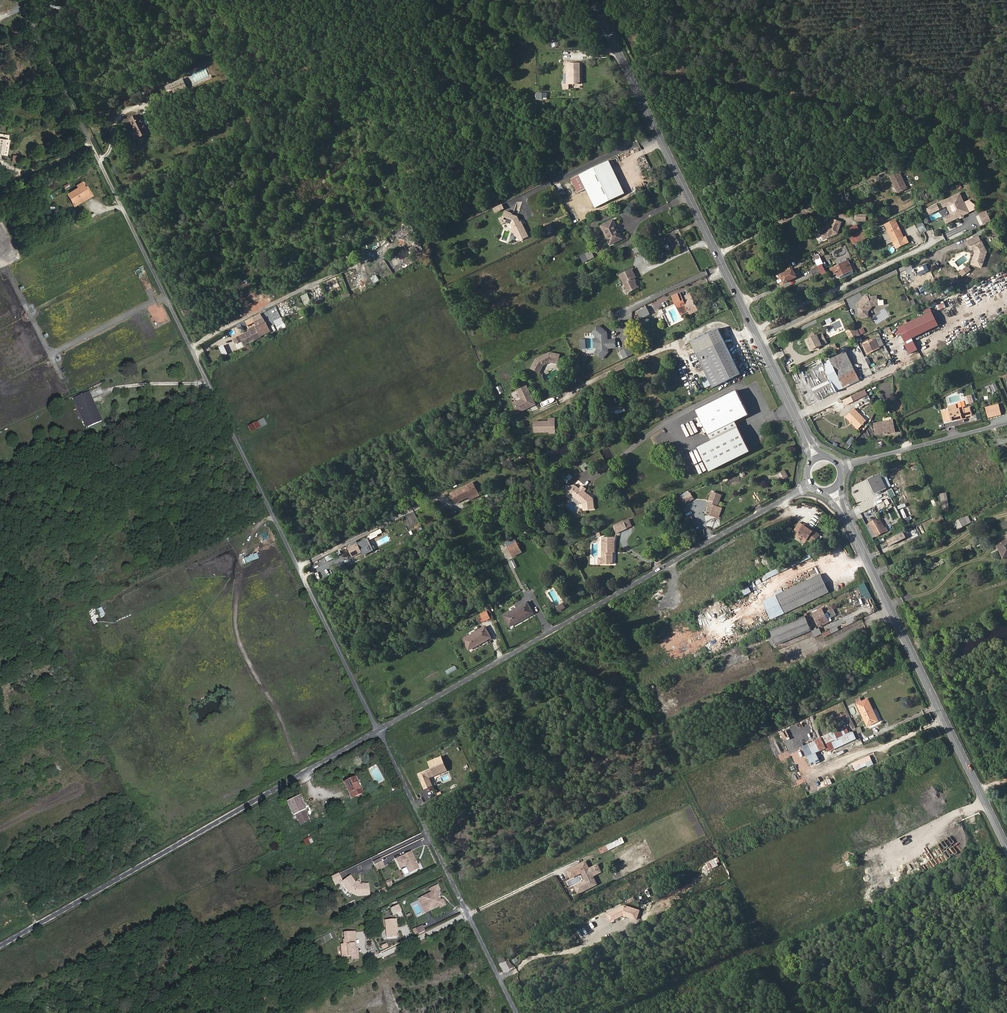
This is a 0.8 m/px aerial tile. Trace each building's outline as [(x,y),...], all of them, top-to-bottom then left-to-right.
[(580,84),(579,63),(566,64),(567,85),(580,84)] [(547,65),(532,65),(533,78),(537,78),(548,78),(547,65)] [(166,87),(167,89),(169,93),(170,96),(187,87),(183,79),(166,87)] [(141,115),(130,120),(135,131),(132,133),(135,140),(150,132),(147,127),(141,115)] [(611,159),(582,173),(588,187),(598,206),(626,192),(611,159)] [(890,177),(897,192),(906,188),(899,172),(890,177)] [(580,191),(588,187),(582,173),(574,177),(580,191)] [(89,192),(87,188),(82,181),(77,183),(79,186),(67,193),(72,202),(89,192)] [(72,202),(74,205),(91,196),(95,194),(90,186),(87,188),(89,192),(72,202)] [(924,191),(917,195),(921,201),(928,197),(924,191)] [(960,194),(941,203),(943,208),(947,207),(951,215),(954,221),(959,218),(963,216),(969,213),(960,194)] [(975,210),(975,204),(969,204),(969,201),(967,201),(968,211),(975,210)] [(495,213),(505,208),(502,203),(493,208),(495,213)] [(937,204),(927,209),(930,215),(940,210),(937,204)] [(979,214),(984,224),(992,220),(987,210),(979,214)] [(508,211),(506,217),(509,222),(512,223),(514,224),(516,227),(515,229),(518,235),(520,236),(522,240),(530,236),(525,226),(524,225),(522,222),(520,217),(515,215),(514,213),(508,211)] [(946,224),(954,221),(951,215),(944,219),(946,224)] [(3,233),(13,227),(5,216),(0,219),(0,228),(3,233)] [(623,239),(613,220),(601,226),(609,243),(610,245),(623,239)] [(827,228),(819,231),(823,240),(837,234),(841,224),(833,220),(829,228),(827,228)] [(895,220),(885,225),(894,243),(904,238),(900,231),(899,230),(898,230),(898,229),(898,227),(895,220)] [(923,221),(916,224),(921,233),(927,230),(923,221)] [(851,234),(860,230),(857,224),(848,228),(851,234)] [(904,235),(907,240),(914,237),(911,232),(904,235)] [(669,245),(671,250),(672,251),(680,247),(675,235),(661,241),(664,247),(666,246),(669,245)] [(981,241),(969,247),(971,251),(973,250),(975,253),(971,265),(981,268),(986,253),(981,241)] [(420,243),(410,248),(416,260),(426,255),(420,243)] [(643,251),(641,246),(633,250),(636,255),(643,251)] [(402,267),(410,264),(406,252),(398,255),(402,267)] [(811,271),(814,277),(824,273),(821,267),(814,253),(811,255),(818,267),(811,271)] [(384,258),(377,262),(385,278),(392,275),(384,258)] [(836,274),(838,278),(854,271),(849,261),(830,270),(833,275),(836,274)] [(372,266),(377,274),(382,271),(377,263),(372,266)] [(963,277),(971,270),(968,265),(959,272),(963,277)] [(780,276),(784,284),(797,278),(793,269),(780,276)] [(631,271),(619,277),(625,289),(628,294),(636,290),(634,284),(631,284),(631,282),(635,280),(631,271)] [(347,286),(351,285),(353,290),(360,287),(354,273),(344,277),(347,286)] [(301,296),(305,305),(312,302),(308,293),(301,296)] [(689,313),(698,309),(692,297),(689,298),(688,295),(682,298),(683,300),(680,302),(677,294),(672,297),(678,311),(682,309),(681,307),(685,305),(689,313)] [(859,304),(860,318),(870,317),(869,312),(874,306),(879,306),(878,296),(865,297),(859,304)] [(681,317),(689,313),(685,305),(681,307),(682,309),(678,311),(681,317)] [(650,314),(646,307),(638,311),(642,319),(650,314)] [(932,311),(917,319),(922,329),(923,332),(938,324),(932,311)] [(239,347),(271,333),(262,312),(252,317),(255,325),(246,329),(244,325),(234,329),(237,336),(233,338),(235,344),(237,343),(239,347)] [(287,326),(291,323),(286,313),(281,316),(287,326)] [(278,331),(286,327),(282,317),(274,321),(278,331)] [(922,329),(917,319),(901,326),(906,336),(922,329)] [(599,335),(599,337),(600,346),(600,347),(597,350),(604,357),(610,350),(610,346),(618,346),(617,338),(609,339),(609,331),(601,324),(595,331),(599,335)] [(922,329),(906,336),(908,339),(923,332),(922,329)] [(696,354),(705,374),(734,360),(725,340),(720,330),(691,343),(696,354)] [(890,351),(901,346),(893,330),(882,335),(890,351)] [(811,351),(824,345),(819,334),(814,336),(814,335),(809,337),(810,339),(805,341),(811,351)] [(862,345),(867,355),(880,349),(875,339),(862,345)] [(910,354),(919,350),(914,340),(905,344),(910,354)] [(231,352),(228,344),(219,348),(223,356),(231,352)] [(624,359),(634,355),(630,347),(620,351),(624,359)] [(831,380),(833,383),(837,392),(859,381),(846,353),(823,363),(831,380)] [(537,360),(532,369),(540,374),(544,366),(550,363),(559,365),(560,356),(550,354),(537,360)] [(734,360),(705,374),(706,375),(700,378),(705,389),(711,386),(713,388),(742,375),(734,360)] [(884,392),(891,390),(889,382),(882,384),(884,392)] [(993,393),(999,390),(996,383),(990,385),(993,393)] [(535,405),(526,387),(517,392),(522,401),(514,404),(518,413),(535,405)] [(707,428),(747,408),(739,391),(699,411),(707,428)] [(74,400),(87,428),(101,421),(88,392),(74,400)] [(998,404),(985,408),(988,418),(1001,414),(998,404)] [(752,417),(747,408),(707,428),(712,437),(739,424),(752,417)] [(943,423),(950,421),(965,417),(962,409),(948,413),(947,411),(941,412),(943,423)] [(854,410),(846,418),(858,430),(866,421),(854,410)] [(533,421),(533,433),(556,433),(556,417),(548,417),(548,421),(533,421)] [(248,427),(251,434),(267,426),(264,420),(248,427)] [(739,424),(712,437),(715,443),(742,430),(739,424)] [(879,436),(888,434),(894,431),(891,424),(877,427),(879,436)] [(715,443),(701,450),(712,472),(753,452),(742,430),(715,443)] [(884,481),(871,487),(878,502),(891,495),(884,481)] [(480,493),(475,483),(452,495),(456,504),(480,493)] [(717,518),(721,506),(719,506),(723,496),(713,492),(709,503),(711,504),(710,508),(708,514),(717,518)] [(947,492),(939,493),(943,510),(950,508),(947,492)] [(692,496),(682,500),(685,506),(695,501),(692,496)] [(687,518),(691,525),(695,522),(691,515),(687,518)] [(958,529),(972,523),(968,515),(954,521),(958,529)] [(886,528),(884,529),(880,521),(878,522),(876,519),(869,524),(876,537),(886,532),(888,531),(887,531),(886,528)] [(626,523),(615,529),(619,536),(630,530),(626,523)] [(799,534),(803,527),(800,524),(795,531),(799,534)] [(922,525),(917,527),(920,535),(925,533),(922,525)] [(819,535),(813,531),(812,532),(803,527),(799,534),(797,536),(806,542),(807,540),(813,544),(819,535)] [(900,534),(888,541),(891,546),(903,540),(900,534)] [(603,539),(601,556),(604,556),(604,562),(613,563),(614,551),(616,551),(617,541),(603,539)] [(997,545),(1003,559),(1006,557),(1006,540),(997,545)] [(357,541),(348,544),(354,556),(363,552),(364,554),(372,550),(369,545),(361,548),(357,541)] [(525,551),(520,541),(511,546),(516,556),(525,551)] [(789,567),(812,559),(810,554),(788,562),(789,567)] [(769,567),(763,556),(752,562),(757,573),(769,567)] [(778,568),(764,575),(766,579),(780,572),(778,568)] [(829,593),(821,575),(777,596),(785,614),(829,593)] [(865,582),(858,586),(866,600),(872,597),(865,582)] [(744,595),(752,592),(749,586),(742,590),(744,595)] [(504,616),(511,626),(535,612),(528,602),(504,616)] [(559,612),(566,607),(563,602),(556,607),(559,612)] [(100,604),(95,605),(98,617),(104,615),(100,604)] [(98,623),(96,619),(99,617),(94,607),(87,611),(93,625),(98,623)] [(822,611),(813,615),(819,628),(832,622),(828,614),(824,616),(822,611)] [(494,616),(491,612),(483,616),(486,620),(494,616)] [(806,616),(771,631),(777,645),(811,631),(806,616)] [(464,639),(470,650),(492,637),(486,626),(464,639)] [(455,666),(445,670),(447,675),(457,670),(455,666)] [(976,682),(974,677),(970,675),(955,681),(957,686),(961,685),(962,687),(976,682)] [(868,726),(878,721),(868,699),(857,704),(868,726)] [(825,745),(828,751),(855,739),(851,732),(848,733),(845,727),(822,738),(825,745)] [(822,738),(816,740),(819,748),(825,745),(822,738)] [(805,746),(808,752),(814,764),(817,762),(809,745),(805,746)] [(870,755),(853,763),(856,770),(867,764),(868,766),(874,764),(870,755)] [(443,757),(431,763),(435,771),(429,774),(429,772),(422,776),(428,789),(435,786),(432,780),(442,775),(441,772),(448,768),(443,757)] [(355,778),(344,783),(352,798),(363,793),(355,778)] [(294,815),(296,814),(304,810),(306,809),(300,795),(287,801),(294,815)] [(418,808),(425,805),(421,798),(415,801),(418,808)] [(304,810),(296,814),(301,824),(309,820),(304,810)] [(306,846),(313,842),(311,836),(303,840),(306,846)] [(601,847),(604,852),(621,844),(619,839),(601,847)] [(410,874),(420,869),(417,864),(416,864),(415,862),(415,861),(411,852),(396,860),(400,869),(406,866),(410,874)] [(380,859),(373,862),(376,867),(383,864),(380,859)] [(586,861),(568,870),(572,877),(582,872),(586,879),(575,885),(579,892),(597,883),(586,861)] [(342,880),(339,874),(332,877),(335,883),(342,880)] [(351,877),(343,883),(349,892),(359,896),(370,895),(368,885),(361,886),(355,884),(351,877)] [(436,891),(422,897),(429,911),(439,906),(440,905),(441,903),(441,902),(439,898),(438,899),(437,898),(438,895),(436,891)] [(422,897),(419,899),(425,912),(429,911),(422,897)] [(417,903),(412,905),(416,915),(421,913),(417,903)] [(395,920),(384,921),(386,939),(396,938),(395,931),(395,929),(396,928),(395,920)] [(353,933),(343,935),(344,943),(343,943),(344,947),(341,948),(343,959),(356,957),(354,945),(355,945),(353,933)] [(623,967),(628,978),(640,972),(636,965),(633,966),(631,963),(623,967)]
